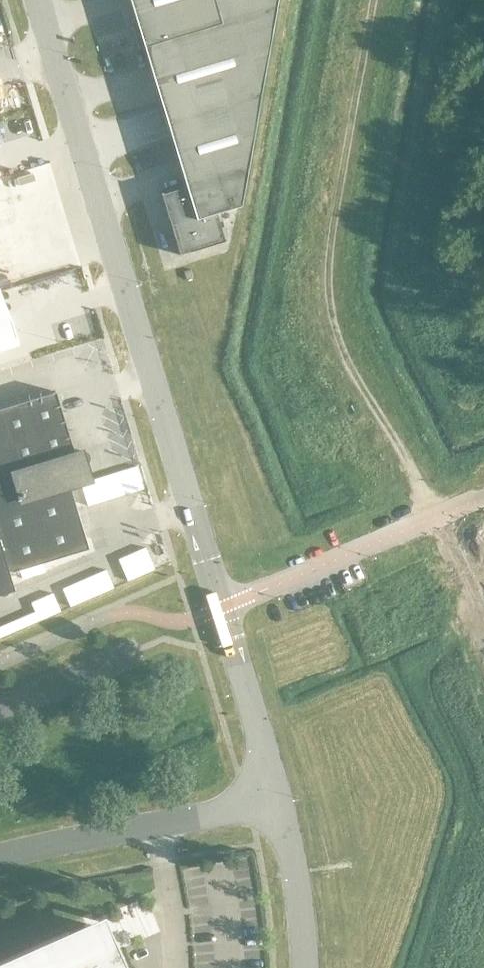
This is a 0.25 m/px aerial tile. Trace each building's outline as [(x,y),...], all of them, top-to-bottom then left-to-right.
[(218,0),(130,0),(138,26),(134,27),(133,25),(132,25),(139,49),(140,49),(140,46),(143,45),(156,86),(237,62),(218,0)] [(237,62),(156,86),(161,104),(180,98),(191,134),(172,140),(187,188),(165,195),(164,194),(163,194),(181,254),(182,253),(182,252),(225,239),(217,212),(240,205),(276,0),(218,0),(237,62)] [(15,342),(8,319),(0,322),(0,347),(15,342)] [(21,499),(90,478),(81,449),(74,451),(55,390),(0,407),(0,505),(21,499)] [(90,478),(21,499),(0,505),(0,590),(10,586),(6,573),(89,548),(70,485),(90,479),(90,478)] [(119,949),(101,957),(85,922),(0,960),(0,967),(128,967),(119,949)]
